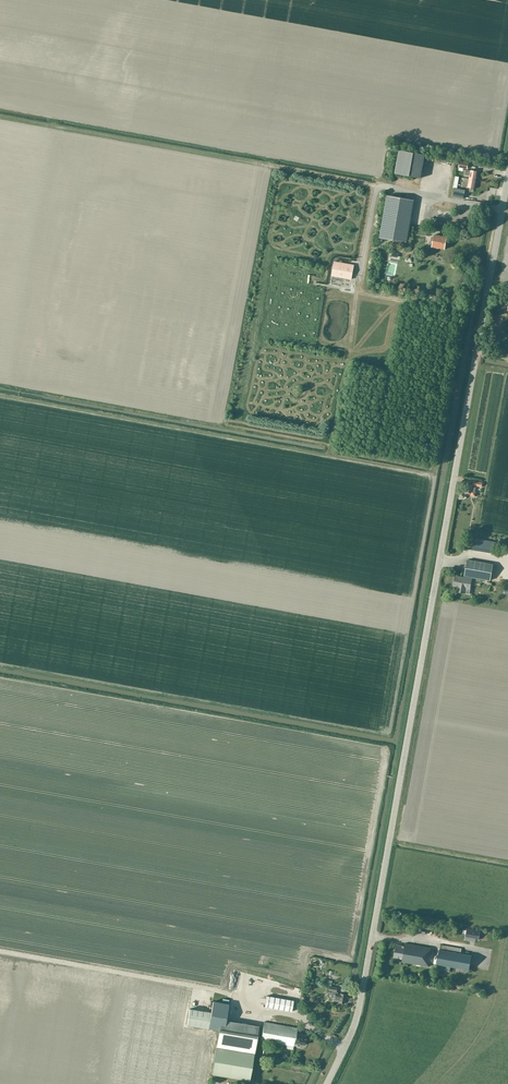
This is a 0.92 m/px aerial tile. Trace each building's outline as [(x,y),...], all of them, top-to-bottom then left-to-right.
[(395,173),(421,178),(425,155),(399,150),(395,173)] [(477,172),(470,171),(466,170),(465,175),(470,175),(469,179),(476,180),(477,172)] [(469,179),(465,178),(463,187),(468,187),(468,188),(474,189),(476,180),(469,179)] [(405,242),(412,199),(391,195),(383,239),(405,242)] [(445,249),(445,243),(446,237),(434,235),(433,237),(431,237),(431,241),(433,241),(432,247),(445,249)] [(334,262),(332,276),(352,279),(354,265),(334,262)] [(367,309),(368,301),(361,299),(359,308),(367,309)] [(196,373),(203,371),(201,365),(194,367),(196,373)] [(482,483),(481,482),(474,481),(473,485),(467,484),(466,492),(471,493),(471,496),(475,496),(476,492),(475,492),(476,486),(481,487),(482,483)] [(495,554),(497,542),(471,538),(469,549),(495,554)] [(466,568),(464,576),(490,581),(493,564),(467,560),(466,568)] [(455,576),(453,586),(458,586),(457,592),(465,593),(466,588),(470,589),(472,579),(455,576)] [(467,929),(465,939),(470,940),(471,937),(475,937),(475,939),(476,939),(478,931),(467,929)] [(398,958),(402,959),(402,962),(429,967),(432,953),(430,953),(431,948),(405,943),(405,946),(396,944),(394,958),(395,958),(395,959),(398,959),(398,958)] [(440,944),(436,964),(469,970),(472,955),(461,953),(461,948),(440,944)] [(326,985),(326,989),(328,989),(328,991),(332,991),(332,992),(330,992),(327,993),(327,996),(329,998),(331,999),(333,997),(335,997),(334,1001),(339,1002),(341,1003),(344,1003),(346,995),(343,994),(337,993),(338,993),(337,992),(336,992),(337,987),(326,985)] [(292,1011),(294,1001),(267,996),(265,1007),(292,1011)] [(229,1004),(218,1002),(213,1002),(211,1012),(208,1028),(219,1030),(217,1047),(212,1074),(250,1080),(254,1053),(259,1026),(226,1020),(229,1004)] [(190,1009),(187,1025),(208,1028),(211,1012),(190,1009)] [(264,1022),(260,1040),(294,1046),(294,1045),(299,1046),(300,1044),(305,1045),(306,1040),(305,1040),(306,1035),(296,1034),(297,1028),(264,1022)]
